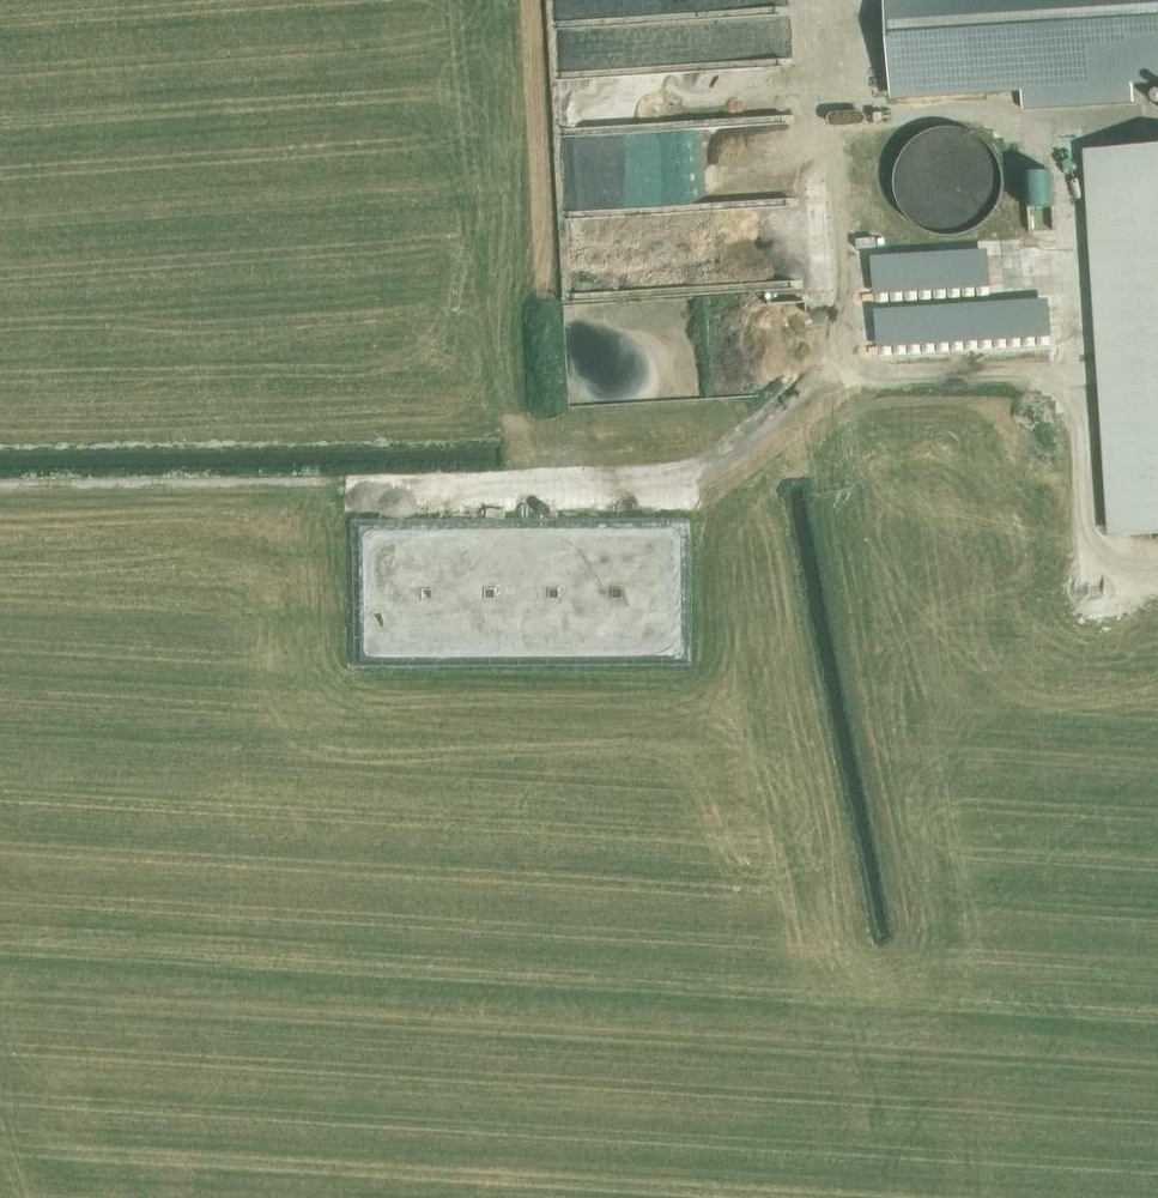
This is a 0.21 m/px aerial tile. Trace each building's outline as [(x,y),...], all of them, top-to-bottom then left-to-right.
[(892,91),(1021,83),(1022,108),(1050,107),(1134,101),(1131,63),(1157,61),(1157,0),(886,0),(892,91)] [(1002,138),(919,135),(916,218),(999,222),(1002,138)] [(1092,149),(1093,170),(1116,534),(1157,531),(1157,145),(1092,149)] [(1031,182),(1030,217),(1052,217),(1054,183),(1031,182)] [(992,252),(874,258),(876,295),(993,290),(992,252)] [(879,348),(1054,339),(1052,302),(877,311),(879,348)]
